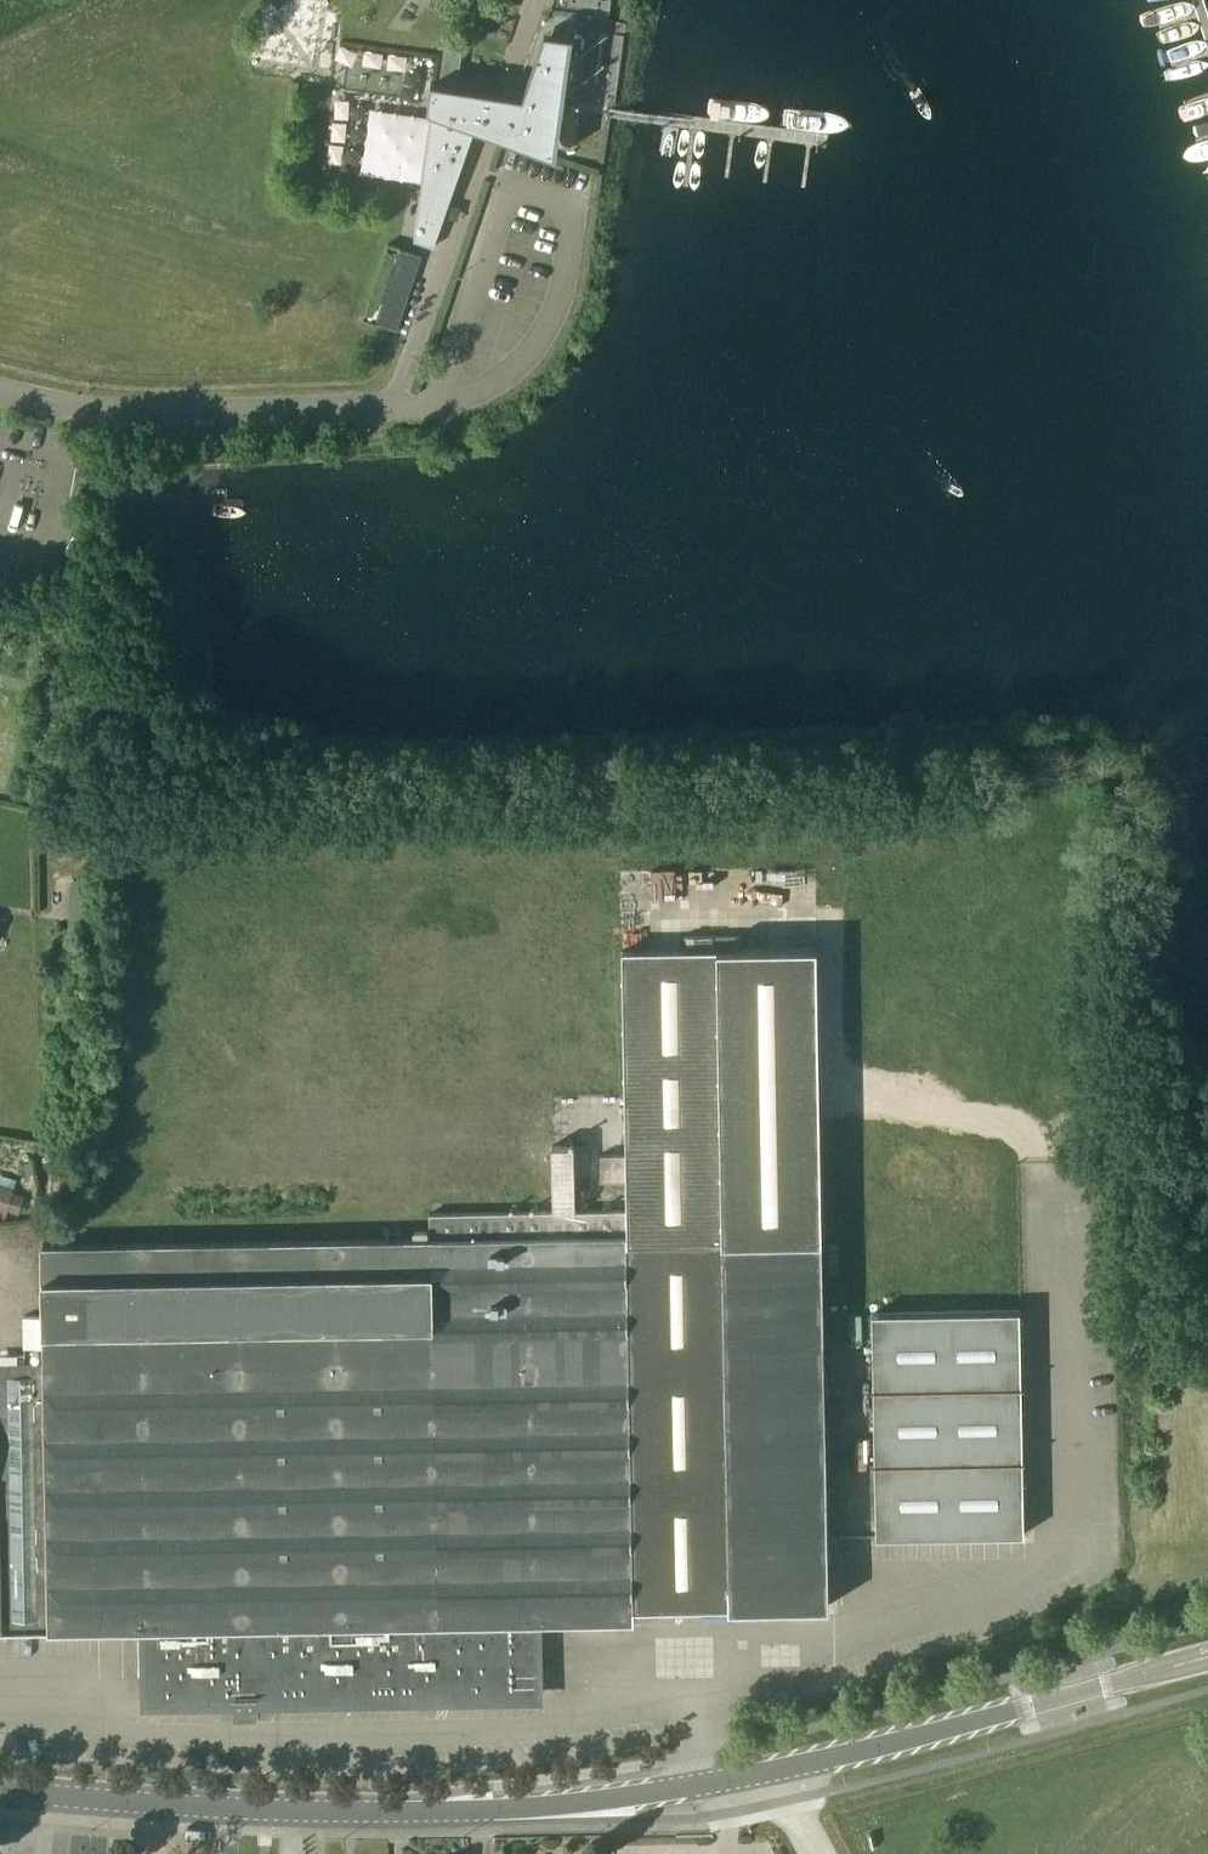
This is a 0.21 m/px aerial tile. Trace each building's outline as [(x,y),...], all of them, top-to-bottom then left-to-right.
[(564,102),(574,35),(545,31),(523,93),(431,81),(428,109),(432,111),(414,239),(434,246),(476,126),(557,155),(564,102)] [(440,80),(457,83),(462,50),(445,47),(440,80)] [(626,1179),(627,1209),(574,1210),(573,1151),(551,1151),(553,1215),(427,1217),(427,1240),(42,1245),(45,1364),(0,1364),(0,1632),(147,1630),(148,1702),(535,1692),(534,1622),(634,1621),(634,1609),(829,1605),(822,1245),(816,945),(621,950),(625,1154),(600,1154),(601,1180),(626,1179)] [(15,1189),(0,1185),(0,1216),(6,1218),(8,1210),(20,1214),(25,1196),(13,1193),(15,1189)] [(876,1536),(1025,1534),(1021,1309),(872,1312),(876,1536)]
